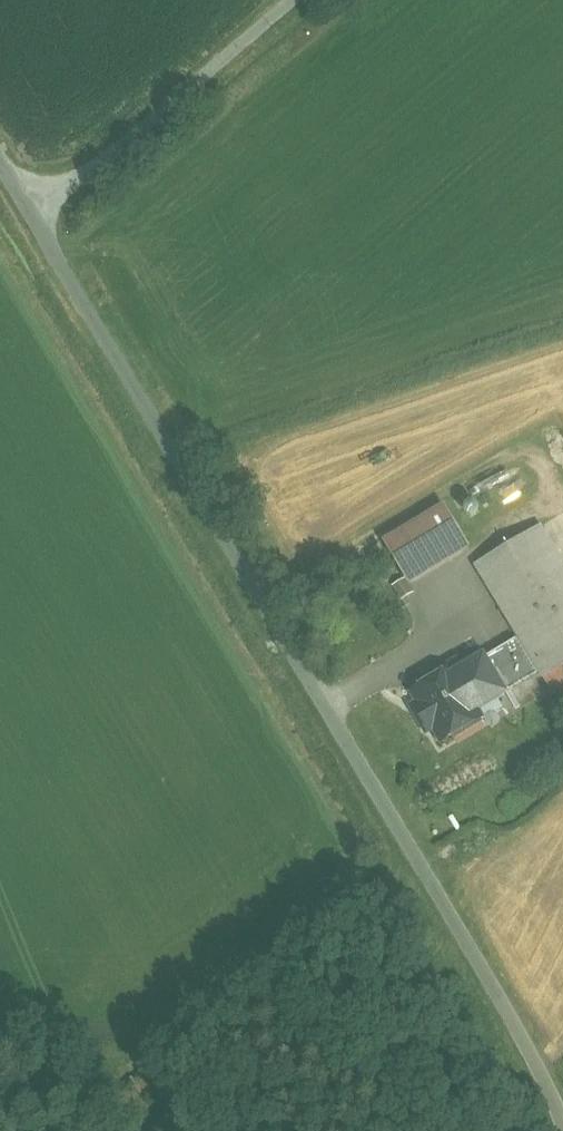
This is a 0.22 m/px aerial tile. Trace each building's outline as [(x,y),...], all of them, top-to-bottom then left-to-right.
[(445,504),(383,541),(408,585),(471,549),(445,504)] [(477,566),(522,640),(540,670),(544,677),(562,666),(562,564),(541,528),(477,566)] [(522,640),(486,662),(504,692),(540,670),(522,640)] [(484,658),(463,671),(458,662),(439,673),(440,676),(415,691),(423,704),(420,706),(442,742),(481,719),(475,709),(504,692),(486,662),(484,658)]
